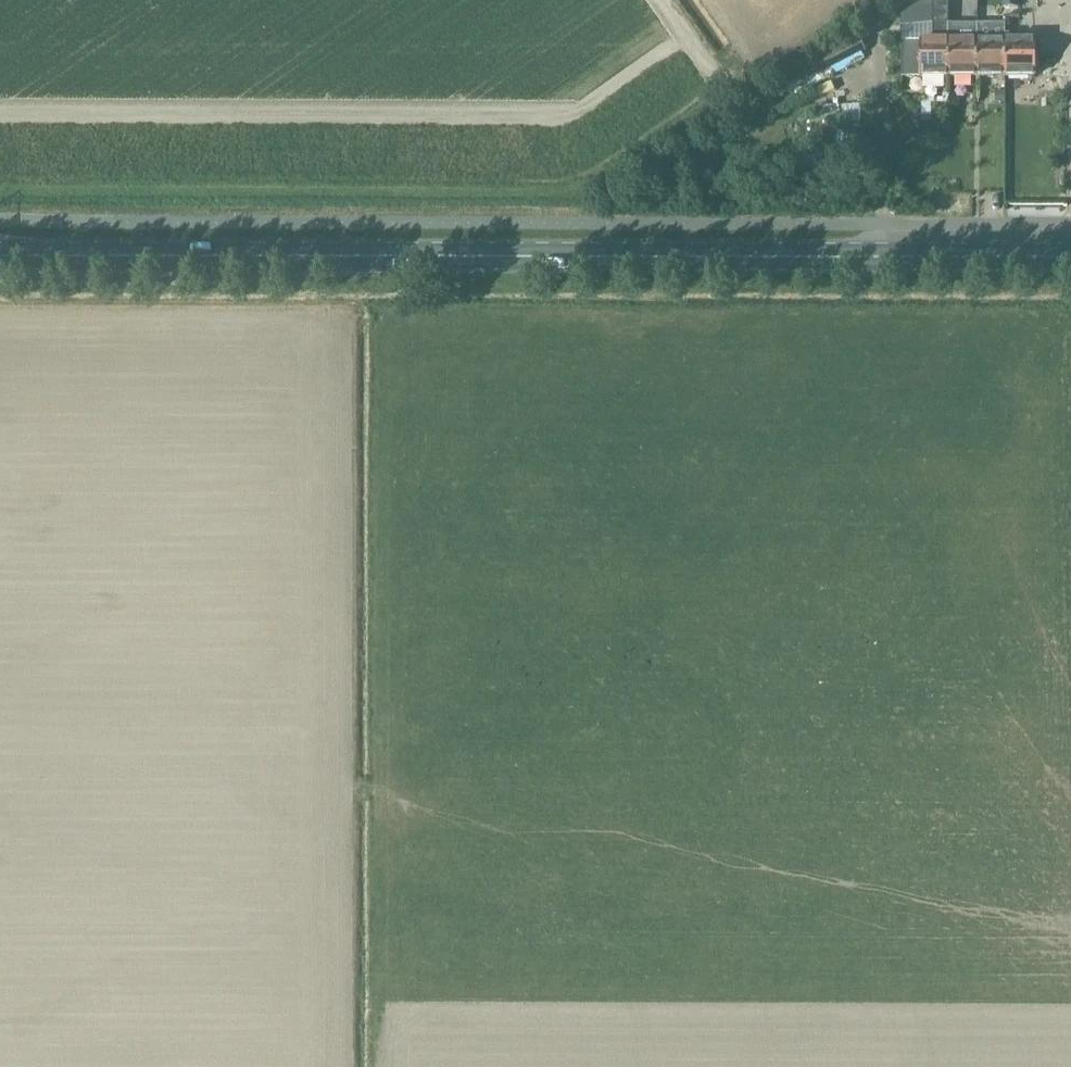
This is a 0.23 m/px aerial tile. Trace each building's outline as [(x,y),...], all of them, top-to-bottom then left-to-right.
[(902,16),(901,76),(947,76),(947,41),(948,41),(948,2),(922,2),(902,16)] [(975,76),(975,23),(962,23),(962,41),(948,41),(947,41),(947,76),(975,76)] [(977,23),(976,23),(975,23),(975,76),(1003,76),(1003,41),(1005,41),(1005,24),(977,24),(977,23)] [(1033,41),(1005,41),(1003,41),(1003,76),(1033,76),(1033,41)]
